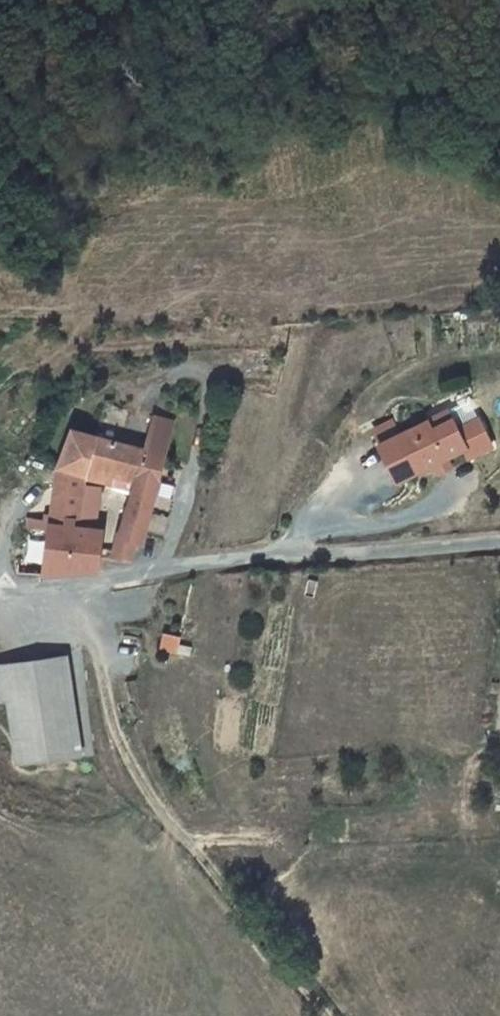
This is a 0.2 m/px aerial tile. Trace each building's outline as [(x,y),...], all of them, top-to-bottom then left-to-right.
[(447,407),(427,418),(431,426),(451,416),(447,407)] [(427,418),(378,442),(396,479),(465,443),(451,416),(431,426),(427,418)] [(154,417),(145,449),(164,455),(173,422),(154,417)] [(394,417),(373,428),(380,441),(400,430),(394,417)] [(120,535),(115,559),(131,560),(137,538),(143,536),(156,487),(164,455),(145,449),(70,429),(51,465),(77,473),(102,479),(104,473),(132,481),(120,535)] [(46,526),(42,575),(94,574),(98,558),(101,533),(73,529),(77,473),(51,465),(46,526)] [(160,634),(157,647),(180,651),(182,638),(160,634)] [(20,764),(85,757),(74,656),(0,665),(0,702),(13,701),(20,764)]
